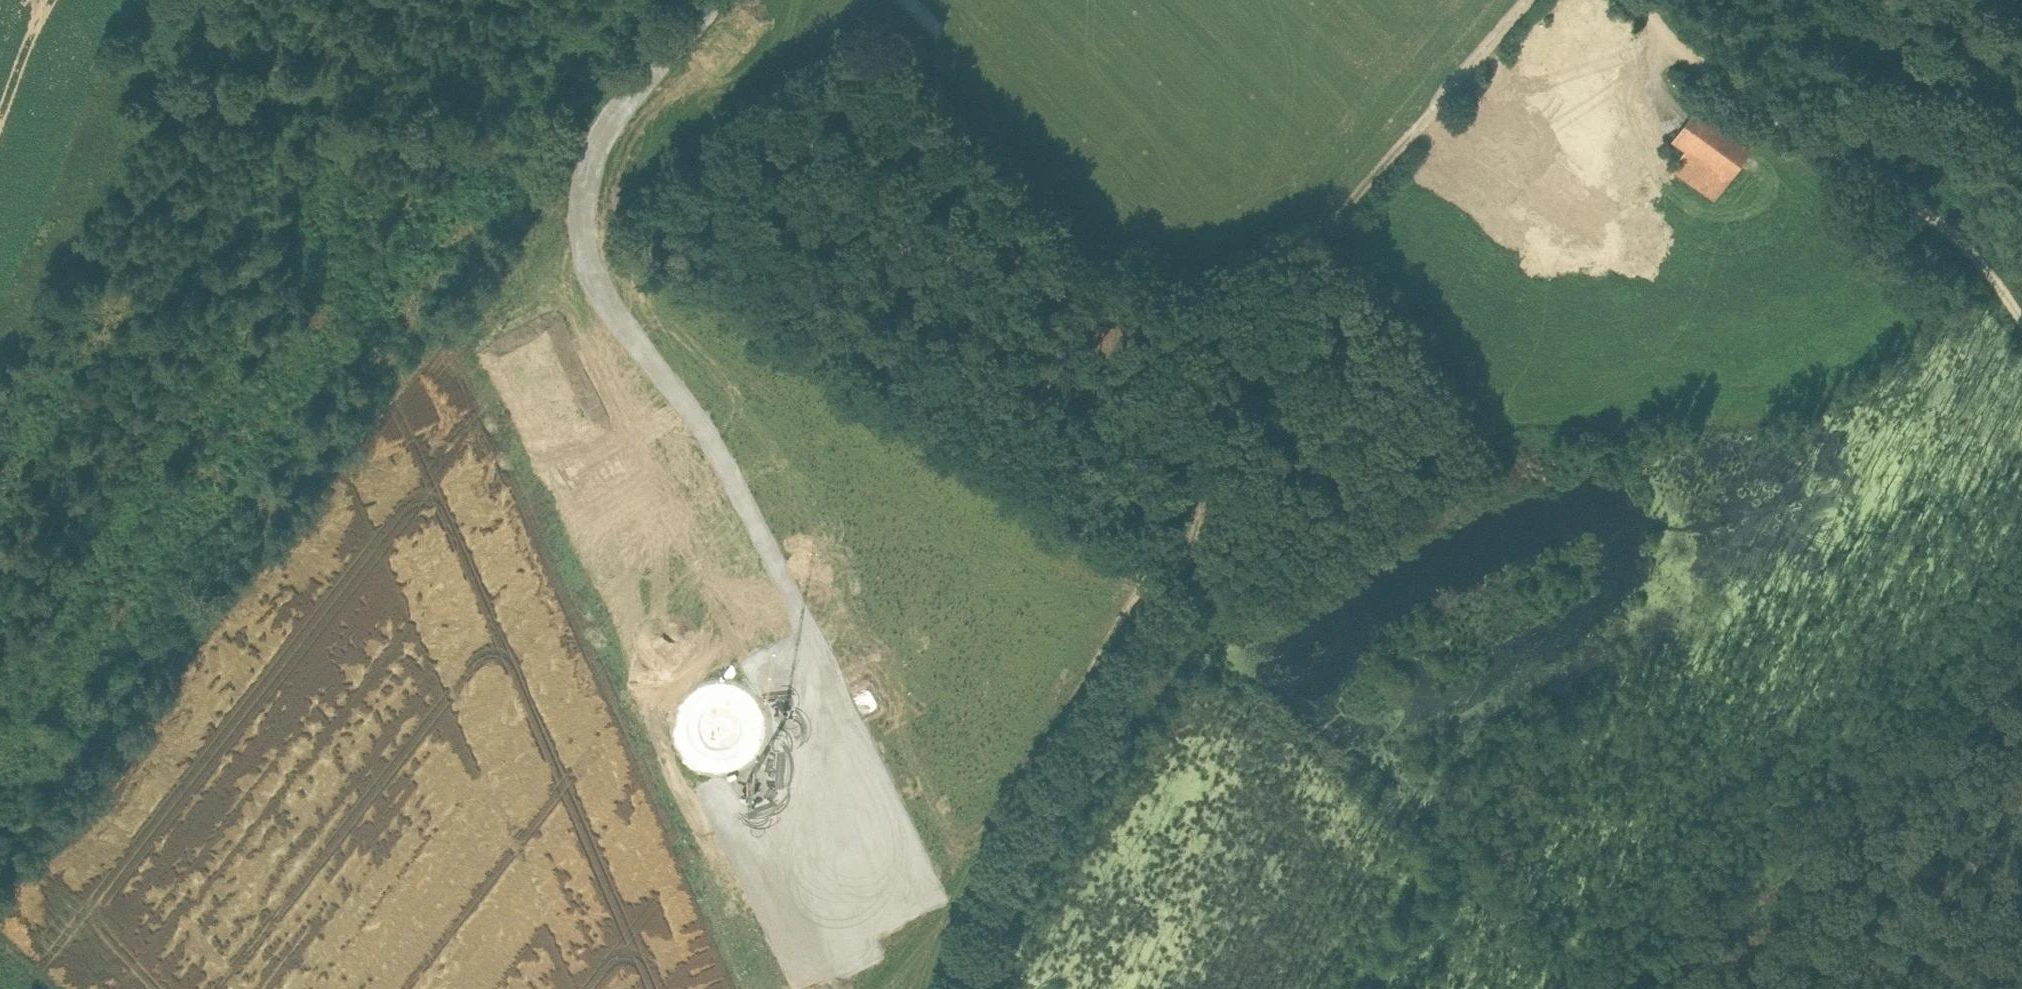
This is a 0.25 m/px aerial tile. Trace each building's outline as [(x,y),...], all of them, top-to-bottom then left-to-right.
[(1690,146),(1675,166),(1717,196),(1756,141),(1701,101),(1676,136),(1690,146)]
